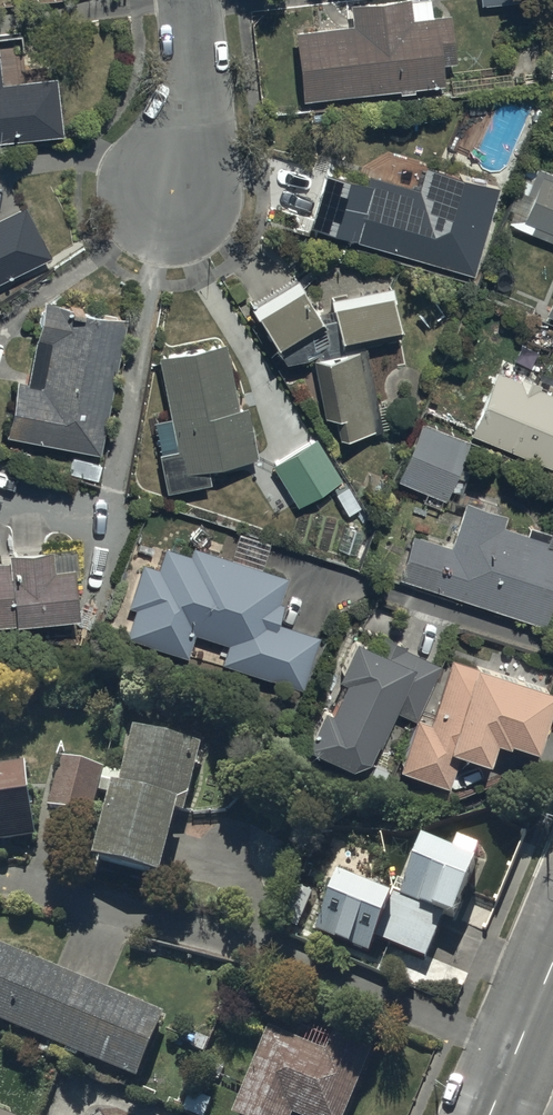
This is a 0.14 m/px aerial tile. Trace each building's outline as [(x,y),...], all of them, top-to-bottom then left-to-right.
[(483,8),(525,3),(524,0),(482,0),(483,8)] [(296,35),(304,103),(401,93),(401,96),(415,95),(414,92),(445,88),(443,66),(458,64),(453,19),(434,21),(432,3),(410,5),(410,1),(351,7),(353,28),(296,35)] [(64,140),(59,82),(5,87),(0,37),(0,146),(64,140)] [(552,243),(552,174),(528,163),(509,209),(517,212),(511,226),(552,243)] [(327,176),(311,230),(475,278),(500,191),(427,170),(421,192),(372,178),(369,188),(327,176)] [(52,260),(26,209),(0,222),(0,286),(52,260)] [(290,367),(316,363),(326,424),(336,423),(340,445),(385,438),(368,342),(402,336),(395,291),(333,302),(334,310),(315,313),(298,283),(252,313),(258,323),(261,321),(290,367)] [(128,319),(46,304),(31,386),(18,384),(8,439),(102,457),(128,319)] [(226,347),(159,360),(170,421),(153,425),(166,496),(212,488),(208,468),(257,459),(248,410),(238,412),(226,347)] [(499,376),(474,438),(552,470),(552,396),(539,391),(541,386),(526,379),(523,386),(499,376)] [(472,447),(424,425),(399,481),(447,502),(472,447)] [(299,508),(346,480),(321,439),(274,468),(299,508)] [(418,537),(403,579),(549,632),(552,620),(552,534),(552,536),(532,529),(529,537),(509,530),(512,520),(470,505),(453,550),(418,537)] [(288,580),(193,550),(190,559),(166,552),(160,571),(144,565),(130,610),(137,612),(128,641),(188,660),(195,637),(229,648),(223,667),(303,693),(320,638),(279,625),(285,608),(280,606),(288,580)] [(0,567),(0,630),(82,623),(76,553),(53,555),(53,553),(9,556),(10,566),(0,567)] [(383,750),(400,714),(418,723),(443,668),(407,652),(408,649),(386,638),(379,655),(359,645),(341,684),(348,688),(335,718),(326,714),(309,754),(355,775),(372,767),(380,749),(383,750)] [(419,723),(402,775),(451,791),(461,759),(494,770),(501,748),(512,752),(514,748),(542,757),(552,724),(552,696),(454,663),(433,728),(419,723)] [(121,768),(104,764),(97,787),(110,790),(92,852),(157,870),(175,805),(181,807),(200,740),(134,721),(121,768)] [(97,787),(104,764),(60,751),(47,799),(90,811),(97,787)] [(36,832),(25,759),(0,762),(0,837),(36,832)] [(418,829),(374,933),(425,954),(445,907),(451,909),(475,852),(480,840),(457,831),(452,843),(418,829)] [(316,926),(367,947),(391,889),(339,868),(316,926)] [(134,1076),(162,1011),(0,941),(0,1019),(134,1076)] [(267,1023),(232,1109),(246,1114),(292,1114),(294,1111),(303,1114),(343,1114),(374,1040),(335,1024),(326,1047),(267,1023)]
